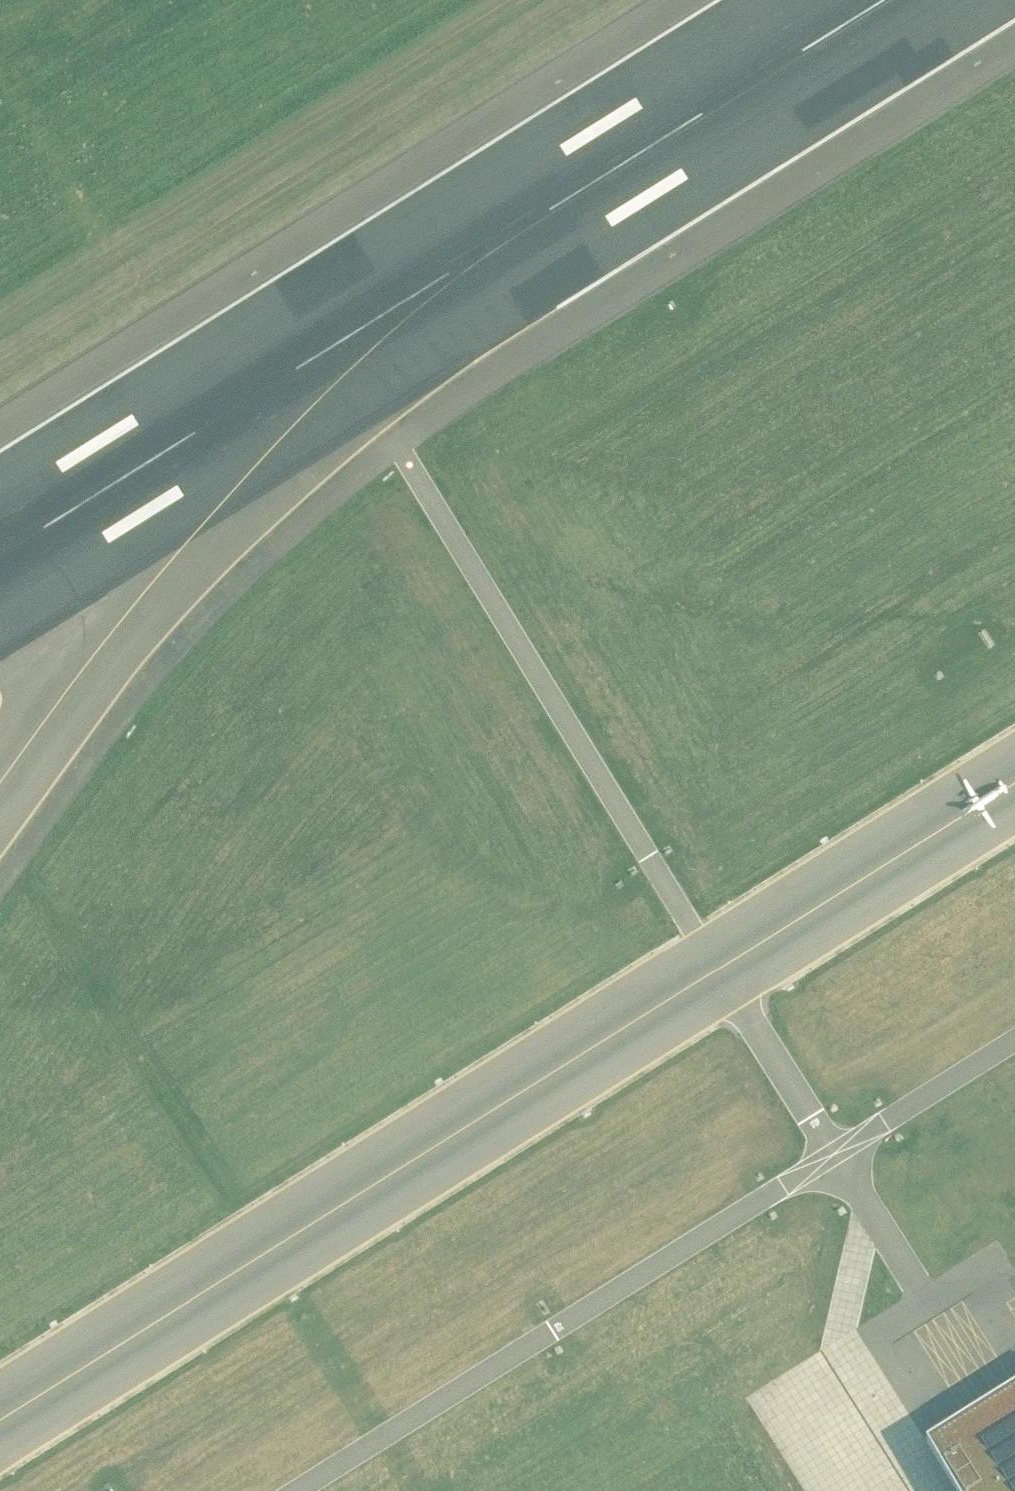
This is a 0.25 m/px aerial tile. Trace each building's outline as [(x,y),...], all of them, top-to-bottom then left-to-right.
[(928,1443),(958,1490),(1014,1490),(1014,1388),(928,1443)]
